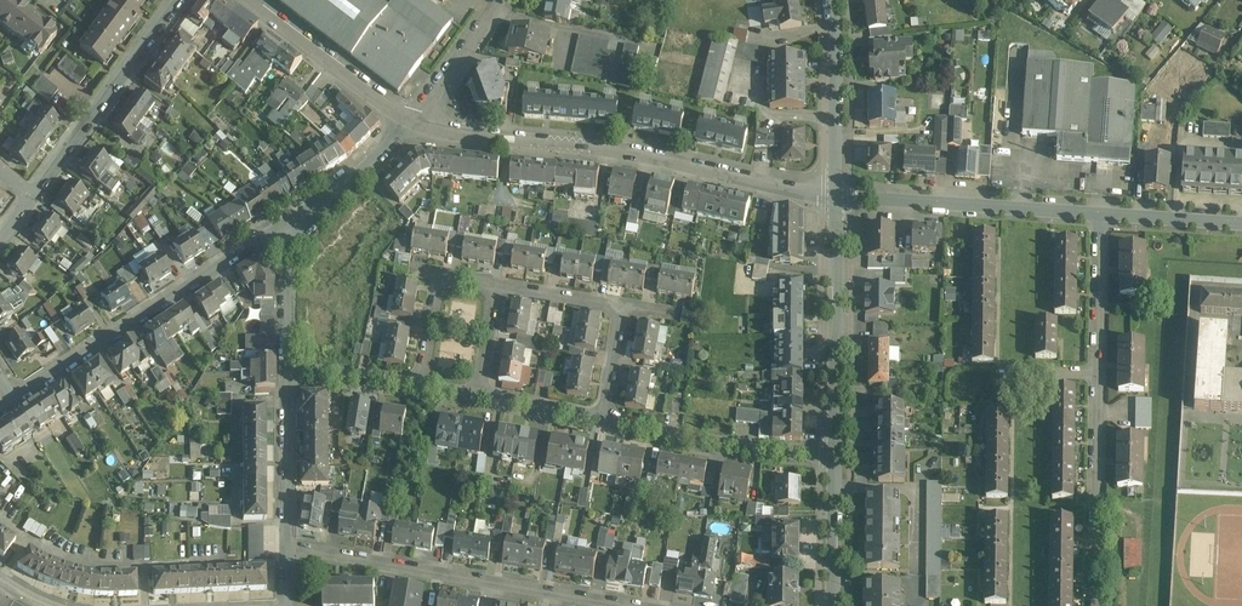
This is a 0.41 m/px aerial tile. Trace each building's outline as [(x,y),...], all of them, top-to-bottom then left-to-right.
[(16,0),(0,0),(0,24),(15,36),(17,36),(38,53),(42,53),(56,35),(56,32),(16,0)] [(104,15),(127,33),(127,32),(139,17),(135,14),(137,12),(146,0),(115,0),(104,15)] [(187,21),(199,30),(210,16),(211,14),(210,14),(220,0),(203,0),(187,21)] [(224,0),(220,0),(210,14),(211,14),(210,16),(225,27),(225,28),(238,11),(224,0)] [(398,93),(453,21),(426,0),(377,0),(377,1),(375,0),(276,0),(398,93)] [(545,19),(557,21),(557,22),(560,23),(560,21),(566,23),(571,0),(549,0),(545,19)] [(776,3),(777,10),(764,12),(766,24),(779,21),(780,29),(801,26),(797,0),(793,0),(776,3)] [(883,0),(866,2),(869,30),(886,28),(883,0)] [(1048,2),(1050,5),(1052,6),(1053,8),(1055,9),(1058,10),(1061,11),(1065,6),(1073,11),(1079,3),(1080,4),(1083,0),(1049,0),(1048,2)] [(1112,0),(1104,0),(1103,1),(1102,1),(1090,18),(1113,34),(1125,17),(1124,17),(1128,12),(1120,6),(1112,0)] [(1138,0),(1124,0),(1120,6),(1128,12),(1137,18),(1146,6),(1138,0)] [(1196,10),(1203,0),(1181,0),(1196,10)] [(257,25),(238,11),(225,28),(225,27),(223,29),(229,34),(223,42),(234,50),(240,42),(243,44),(257,25)] [(127,33),(104,15),(79,48),(103,65),(127,33)] [(1152,37),(1160,44),(1170,32),(1163,25),(1152,37)] [(549,34),(515,26),(509,53),(543,60),(549,34)] [(1200,26),(1187,40),(1197,45),(1205,28),(1200,26)] [(748,31),(735,28),(733,42),(738,43),(745,45),(748,31)] [(886,28),(869,30),(870,39),(884,38),(892,37),(891,28),(886,28)] [(1224,37),(1205,28),(1197,45),(1217,54),(1224,37)] [(192,39),(181,29),(176,36),(188,45),(192,39)] [(268,33),(251,55),(240,70),(234,66),(225,77),(226,77),(225,78),(245,94),(256,79),(262,83),(272,69),(270,68),(274,63),(286,47),(268,33)] [(595,38),(581,35),(573,74),(587,77),(595,38)] [(188,45),(176,36),(171,42),(173,43),(160,60),(159,59),(154,66),(155,67),(172,84),(195,52),(188,45)] [(609,41),(595,38),(587,77),(601,80),(609,41)] [(733,42),(714,38),(698,101),(722,106),(734,56),(738,43),(733,42)] [(870,39),(869,39),(869,46),(874,46),(883,45),(883,44),(884,44),(884,38),(870,39)] [(657,59),(638,55),(639,46),(624,43),(618,78),(632,81),(634,69),(655,72),(657,59)] [(745,45),(738,43),(734,56),(764,62),(767,49),(745,45)] [(884,44),(883,44),(883,45),(874,46),(874,55),(870,55),(870,72),(875,72),(875,80),(900,80),(899,73),(906,73),(905,55),(913,55),(913,43),(899,43),(899,44),(884,44)] [(1153,46),(1145,55),(1151,60),(1159,51),(1153,46)] [(302,59),(286,47),(274,63),(291,75),(302,59)] [(89,73),(67,55),(57,67),(79,85),(89,73)] [(804,57),(770,57),(770,108),(804,108),(804,57)] [(211,65),(204,60),(200,64),(207,70),(211,65)] [(520,63),(507,60),(505,66),(519,69),(520,63)] [(229,62),(220,73),(225,77),(234,66),(229,62)] [(1093,67),(1028,62),(1022,135),(1059,138),(1088,140),(1092,77),(1093,67)] [(505,73),(490,63),(471,92),(477,108),(506,112),(510,88),(503,88),(501,80),(505,73)] [(172,84),(155,67),(144,82),(161,94),(165,88),(168,91),(173,85),(172,84)] [(58,90),(41,76),(31,90),(36,94),(48,104),(58,90)] [(1119,83),(1099,82),(1099,78),(1092,77),(1088,140),(1087,148),(1131,151),(1135,84),(1126,84),(1126,78),(1119,78),(1119,83)] [(305,95),(286,81),(280,88),(274,96),(267,104),(275,112),(277,113),(287,99),(291,101),(292,99),(298,104),(304,96),(305,95)] [(280,88),(275,84),(269,92),(274,96),(280,88)] [(312,86),(304,96),(309,101),(314,106),(322,94),(312,86)] [(343,95),(334,86),(329,91),(338,100),(343,95)] [(160,109),(137,92),(126,106),(144,119),(147,114),(153,118),(160,109)] [(357,121),(364,113),(344,94),(343,95),(338,100),(336,102),(356,121),(357,121)] [(895,95),(870,94),(870,125),(895,126),(895,125),(905,125),(905,115),(895,115),(895,95)] [(573,99),(527,95),(525,117),(571,121),(573,99)] [(309,101),(304,96),(298,104),(294,110),(298,113),(309,101)] [(291,101),(280,116),(286,121),(288,119),(294,110),(298,104),(292,99),(291,101)] [(618,103),(573,99),(571,121),(616,125),(618,103)] [(1166,120),(1167,99),(1157,99),(1157,104),(1141,104),(1141,120),(1166,120)] [(42,109),(33,103),(26,112),(35,119),(42,109)] [(144,119),(126,106),(121,113),(120,112),(116,118),(117,118),(112,125),(134,142),(139,135),(134,132),(144,119)] [(684,117),(639,107),(635,128),(680,137),(684,117)] [(180,116),(170,108),(165,115),(175,123),(180,116)] [(967,109),(950,108),(949,119),(949,120),(960,120),(960,121),(967,121),(967,109)] [(48,112),(47,113),(42,109),(35,119),(53,132),(60,122),(55,119),(56,118),(48,112)] [(364,113),(357,121),(371,134),(380,125),(366,111),(364,113)] [(275,112),(268,120),(280,130),(287,122),(286,121),(280,116),(277,113),(275,112)] [(53,132),(35,119),(26,132),(44,145),(48,139),(47,139),(53,132)] [(287,122),(280,130),(286,135),(294,124),(288,119),(286,121),(287,122)] [(949,119),(936,119),(936,137),(948,137),(949,120),(949,119)] [(960,120),(949,120),(948,137),(948,145),(959,146),(960,121),(960,120)] [(345,132),(342,135),(356,149),(358,147),(359,148),(362,144),(362,143),(371,134),(357,121),(356,121),(345,132)] [(748,130),(703,121),(698,142),(744,151),(748,130)] [(1231,124),(1204,122),(1203,136),(1230,138),(1231,124)] [(310,137),(294,124),(286,135),(301,148),(310,137)] [(345,129),(341,125),(336,129),(342,135),(345,132),(344,130),(345,129)] [(335,128),(328,134),(333,140),(337,136),(339,138),(342,135),(336,129),(335,128)] [(780,131),(757,132),(756,142),(755,147),(778,147),(778,142),(779,142),(780,131)] [(805,131),(783,131),(783,161),(804,161),(805,131)] [(44,145),(26,132),(17,144),(19,145),(19,146),(34,157),(40,149),(40,150),(44,145)] [(356,149),(342,135),(339,138),(333,144),(332,145),(346,158),(356,149)] [(346,158),(332,145),(333,144),(328,140),(315,149),(313,147),(319,143),(315,137),(307,142),(314,154),(326,172),(346,158)] [(1088,140),(1059,138),(1057,160),(1086,162),(1087,148),(1088,140)] [(9,139),(2,148),(9,154),(17,144),(19,146),(19,145),(17,144),(11,139),(11,140),(9,139)] [(19,146),(17,144),(9,154),(27,167),(34,157),(19,146)] [(991,148),(979,147),(979,151),(980,151),(978,177),(989,178),(991,148)] [(879,149),(870,148),(868,164),(868,170),(874,171),(874,170),(890,171),(890,161),(894,161),(894,157),(891,157),(891,150),(886,149),(879,149)] [(1131,151),(1087,148),(1086,162),(1130,165),(1131,151)] [(925,153),(906,151),(905,159),(904,161),(905,161),(904,173),(924,174),(924,175),(935,176),(935,175),(936,162),(936,154),(930,153),(931,149),(925,149),(925,153)] [(107,159),(98,153),(98,154),(93,150),(86,160),(112,180),(119,170),(107,160),(107,159)] [(969,150),(968,153),(960,152),(960,156),(957,156),(955,177),(978,178),(978,177),(980,151),(979,151),(969,150)] [(435,153),(422,152),(422,151),(416,153),(416,154),(403,167),(419,184),(424,179),(422,177),(433,173),(433,172),(435,153)] [(455,155),(435,153),(433,172),(433,173),(433,175),(437,176),(452,177),(455,155)] [(326,172),(314,154),(295,166),(307,184),(318,177),(326,172)] [(1213,190),(1215,156),(1184,154),(1182,188),(1213,190)] [(307,184),(295,166),(292,168),(284,155),(278,158),(286,172),(283,174),(295,192),(307,184)] [(500,160),(455,155),(452,177),(453,177),(453,176),(463,177),(462,178),(488,181),(488,180),(497,181),(497,182),(498,182),(500,160)] [(1213,190),(1241,192),(1241,158),(1215,156),(1213,190)] [(1169,159),(1147,157),(1145,189),(1167,190),(1168,177),(1169,177),(1170,170),(1169,170),(1169,159)] [(86,160),(79,169),(83,173),(83,174),(92,180),(101,186),(111,194),(118,184),(112,180),(86,160)] [(947,160),(939,160),(939,163),(936,162),(935,175),(946,176),(947,160)] [(558,166),(513,161),(510,183),(511,183),(511,182),(520,183),(520,184),(546,187),(546,186),(555,187),(555,188),(556,188),(556,187),(558,166)] [(250,162),(235,176),(241,183),(248,177),(254,183),(258,180),(256,177),(258,175),(261,178),(263,176),(259,172),(250,162)] [(235,168),(229,163),(224,169),(229,174),(235,168)] [(295,192),(283,174),(274,180),(272,177),(274,176),(266,166),(259,172),(263,176),(265,178),(267,176),(271,181),(283,200),(295,192)] [(599,170),(558,166),(556,187),(576,190),(575,198),(588,199),(595,199),(595,195),(596,195),(599,170)] [(156,179),(143,167),(138,173),(151,185),(156,179)] [(403,167),(383,187),(400,203),(419,184),(403,167)] [(637,177),(614,173),(610,198),(632,202),(634,192),(637,177)] [(644,179),(637,177),(634,192),(641,193),(644,179)] [(675,184),(652,179),(645,211),(667,217),(667,215),(673,194),(675,184)] [(271,181),(257,190),(269,209),(283,200),(271,181)] [(87,196),(70,182),(55,202),(67,211),(72,215),(71,216),(86,227),(98,211),(91,206),(89,209),(81,204),(87,196)] [(254,192),(249,186),(238,193),(242,200),(238,203),(240,205),(250,221),(269,209),(257,190),(254,192)] [(704,191),(689,187),(685,202),(682,212),(683,212),(698,216),(704,191)] [(152,188),(141,201),(146,205),(157,192),(152,188)] [(750,201),(704,190),(704,191),(698,216),(698,215),(744,226),(750,201)] [(679,195),(673,194),(667,215),(675,217),(676,214),(679,200),(680,195),(679,195)] [(238,203),(231,197),(226,200),(232,210),(240,205),(238,203)] [(679,200),(676,214),(683,215),(683,212),(682,212),(685,202),(679,201),(679,200)] [(141,201),(136,208),(140,211),(146,205),(141,201)] [(67,211),(55,202),(51,208),(62,217),(67,211)] [(480,204),(479,215),(495,217),(496,206),(480,204)] [(232,210),(222,217),(232,233),(250,221),(240,205),(232,210)] [(405,206),(399,212),(408,221),(414,216),(405,206)] [(135,207),(127,215),(132,220),(140,211),(136,208),(135,207)] [(503,208),(502,219),(511,219),(511,208),(503,208)] [(805,216),(776,209),(773,232),(773,236),(804,237),(805,216)] [(639,212),(630,210),(627,224),(637,226),(639,212)] [(767,213),(754,211),(752,224),(765,226),(767,213)] [(568,214),(554,212),(552,230),(566,232),(568,219),(568,214)] [(51,216),(50,218),(45,214),(38,223),(54,235),(61,226),(56,223),(58,220),(51,216)] [(220,214),(209,221),(221,240),(232,233),(222,217),(220,214)] [(141,230),(149,224),(143,215),(134,221),(141,230)] [(471,232),(472,217),(461,216),(459,230),(471,232)] [(599,224),(568,219),(566,232),(597,237),(599,224)] [(54,235),(38,223),(32,232),(37,235),(35,237),(42,242),(43,240),(48,243),(54,235)] [(166,236),(160,227),(154,231),(160,240),(166,236)] [(885,227),(869,227),(868,243),(868,257),(894,258),(894,255),(894,247),(895,247),(895,241),(894,241),(895,227),(885,227)] [(934,228),(927,227),(925,228),(924,230),(914,229),(912,250),(936,252),(937,239),(935,239),(936,230),(935,229),(935,228),(934,228)] [(432,234),(415,231),(411,251),(429,254),(432,234)] [(458,233),(450,232),(449,237),(448,246),(455,247),(458,233)] [(202,246),(197,237),(196,237),(193,233),(183,239),(194,258),(205,251),(202,246)] [(465,234),(458,233),(455,247),(464,249),(466,240),(464,240),(465,234)] [(449,237),(432,234),(429,254),(446,257),(448,246),(449,237)] [(517,236),(508,234),(507,242),(504,256),(513,258),(515,249),(517,236)] [(973,277),(995,278),(995,234),(974,234),(973,277)] [(343,235),(311,267),(326,282),(359,250),(355,246),(343,235)] [(804,237),(773,236),(774,262),(792,262),(792,265),(804,265),(804,237)] [(183,239),(172,246),(175,250),(174,251),(180,260),(181,260),(184,264),(194,258),(183,239)] [(481,243),(466,240),(464,249),(462,260),(478,262),(481,243)] [(507,242),(498,240),(497,246),(496,255),(504,256),(507,242)] [(1055,277),(1077,277),(1077,240),(1056,240),(1055,277)] [(497,246),(481,243),(478,262),(494,265),(496,255),(497,246)] [(1146,245),(1121,245),(1121,246),(1121,255),(1120,255),(1120,285),(1120,295),(1120,296),(1145,296),(1146,245)] [(20,248),(7,266),(12,269),(10,271),(17,276),(18,274),(23,278),(28,270),(34,274),(41,264),(31,257),(32,255),(26,250),(25,252),(20,248)] [(531,251),(515,249),(513,258),(511,268),(527,271),(531,251)] [(555,250),(547,249),(546,254),(545,263),(553,265),(555,250)] [(546,254),(531,251),(527,271),(543,274),(545,263),(546,254)] [(149,261),(144,253),(134,260),(139,268),(142,273),(141,273),(147,282),(148,282),(151,286),(161,280),(149,261)] [(411,256),(397,254),(395,265),(409,268),(411,256)] [(169,268),(163,259),(162,259),(159,255),(149,261),(161,280),(171,273),(168,268),(169,268)] [(904,255),(894,255),(894,258),(894,269),(904,269),(904,255)] [(254,283),(266,266),(259,256),(236,271),(247,288),(254,283)] [(580,260),(564,257),(561,277),(576,279),(580,260)] [(605,259),(596,257),(596,262),(594,271),(603,273),(605,259)] [(894,258),(868,257),(868,269),(894,269),(894,258)] [(613,260),(605,259),(603,273),(601,284),(608,285),(612,264),(613,260)] [(770,261),(756,259),(755,265),(769,267),(770,261)] [(596,262),(580,260),(576,279),(592,282),(594,271),(596,262)] [(80,264),(75,269),(75,268),(71,273),(75,277),(85,268),(80,264)] [(629,268),(612,264),(608,285),(626,288),(629,268)] [(409,268),(395,265),(394,273),(408,275),(409,268)] [(769,267),(755,265),(752,279),(766,281),(769,267)] [(128,266),(116,274),(124,287),(125,288),(137,280),(128,266)] [(266,266),(254,283),(254,302),(260,302),(274,302),(274,279),(266,266)] [(654,267),(647,266),(646,271),(645,280),(652,281),(654,267)] [(87,267),(80,273),(85,279),(92,273),(87,267)] [(662,269),(654,267),(652,281),(659,283),(661,273),(662,269)] [(646,271),(629,268),(626,288),(643,291),(645,280),(646,271)] [(85,279),(80,273),(75,277),(81,285),(86,281),(85,279)] [(678,276),(661,273),(659,283),(657,293),(675,296),(678,276)] [(695,279),(678,276),(675,296),(692,299),(695,279)] [(995,278),(973,277),(973,321),(994,321),(995,278)] [(1077,277),(1055,277),(1055,314),(1076,314),(1077,277)] [(419,284),(398,280),(395,297),(416,301),(419,284)] [(803,281),(781,281),(781,315),(781,316),(803,316),(803,281)] [(223,287),(219,282),(205,291),(219,312),(222,316),(230,311),(224,301),(229,298),(223,287)] [(33,290),(23,283),(19,289),(28,295),(33,290)] [(122,288),(119,284),(110,290),(121,306),(130,300),(127,295),(129,294),(125,288),(124,287),(122,288)] [(234,295),(227,284),(223,287),(229,298),(234,295)] [(894,287),(865,287),(865,313),(893,313),(894,287)] [(88,298),(81,288),(76,292),(83,302),(88,298)] [(956,301),(956,288),(948,288),(948,301),(956,301)] [(4,305),(15,298),(9,290),(0,296),(0,308),(4,305)] [(110,290),(101,296),(104,301),(102,302),(106,309),(108,307),(111,312),(121,306),(110,290)] [(219,312),(205,291),(194,298),(201,310),(208,320),(219,312)] [(1202,293),(1201,313),(1241,315),(1241,296),(1202,293)] [(15,298),(4,305),(10,314),(23,306),(16,297),(15,298)] [(416,301),(395,297),(392,315),(413,318),(416,301)] [(48,302),(43,306),(47,313),(52,310),(48,302)] [(274,302),(260,302),(260,336),(245,336),(245,352),(249,352),(262,352),(274,351),(274,302)] [(539,306),(513,302),(510,317),(536,322),(539,306)] [(0,308),(0,323),(0,324),(7,319),(6,317),(10,314),(4,305),(0,308)] [(182,306),(166,317),(178,335),(188,328),(193,335),(199,331),(191,319),(182,306)] [(88,311),(85,313),(82,308),(74,314),(84,330),(93,324),(90,320),(92,318),(88,311)] [(557,309),(549,308),(546,324),(554,325),(557,312),(557,309)] [(698,311),(683,309),(682,316),(697,319),(698,311)] [(59,320),(52,310),(47,313),(54,323),(59,320)] [(208,320),(201,310),(195,313),(196,315),(206,330),(212,326),(208,320)] [(564,314),(557,312),(554,325),(554,327),(561,328),(564,314)] [(84,330),(74,314),(64,320),(67,324),(65,326),(70,333),(72,331),(75,336),(84,330)] [(601,317),(581,314),(578,331),(598,334),(601,317)] [(206,330),(196,315),(191,319),(199,331),(193,335),(194,338),(206,330)] [(803,316),(781,316),(781,315),(775,315),(775,337),(781,337),(803,337),(803,316)] [(697,319),(682,316),(681,323),(696,326),(697,319)] [(166,317),(152,325),(176,362),(184,357),(172,339),(178,335),(166,317)] [(536,322),(510,317),(507,333),(518,335),(532,337),(533,337),(534,337),(536,322)] [(994,321),(973,321),(972,364),(993,364),(994,321)] [(1057,321),(1036,321),(1035,359),(1057,359),(1057,321)] [(660,328),(639,324),(636,341),(657,345),(660,328)] [(176,362),(152,325),(142,332),(156,353),(166,369),(176,362)] [(59,342),(50,328),(44,332),(53,346),(59,342)] [(410,332),(390,328),(387,345),(407,349),(410,332)] [(1228,331),(1200,329),(1195,409),(1222,411),(1224,379),(1228,331)] [(206,330),(194,338),(202,350),(214,342),(206,330)] [(598,334),(578,331),(575,348),(585,350),(595,352),(598,334)] [(16,333),(9,338),(11,340),(6,343),(12,352),(28,341),(22,332),(18,335),(16,333)] [(40,334),(33,338),(38,346),(45,341),(40,334)] [(532,337),(518,335),(517,342),(531,344),(532,337)] [(803,337),(781,337),(780,355),(777,355),(777,361),(780,361),(780,373),(784,373),(802,373),(803,337)] [(133,338),(118,348),(131,369),(138,365),(140,368),(149,362),(133,338)] [(1144,341),(1119,340),(1119,341),(1120,341),(1120,351),(1119,351),(1119,381),(1119,390),(1119,391),(1144,391),(1144,341)] [(28,341),(12,352),(18,361),(23,358),(24,360),(31,356),(29,354),(34,351),(28,341)] [(371,343),(364,341),(363,346),(361,355),(368,357),(371,343)] [(657,345),(636,341),(634,359),(644,361),(654,362),(657,345)] [(531,344),(517,342),(515,348),(525,350),(525,351),(530,351),(531,344)] [(889,342),(870,342),(869,364),(889,364),(889,342)] [(540,346),(531,344),(530,351),(532,352),(538,353),(540,346)] [(363,346),(356,345),(354,354),(361,355),(363,346)] [(407,349),(387,345),(384,362),(404,366),(407,349)] [(515,348),(505,347),(502,364),(529,368),(532,352),(530,351),(525,351),(525,350),(515,348)] [(131,369),(118,348),(107,355),(121,376),(131,369)] [(584,356),(569,353),(568,359),(573,360),(583,361),(584,356)] [(943,357),(935,357),(934,364),(943,365),(943,357)] [(262,358),(255,358),(255,365),(242,365),(241,373),(274,373),(274,358),(262,358)] [(583,361),(573,360),(570,377),(590,381),(593,363),(583,361)] [(114,385),(98,361),(83,371),(96,392),(103,387),(105,391),(114,385)] [(654,362),(644,361),(643,367),(657,370),(659,363),(654,362)] [(242,365),(231,364),(231,372),(237,372),(237,373),(241,373),(242,365)] [(529,368),(502,364),(499,381),(518,384),(519,384),(519,385),(524,386),(526,386),(528,377),(529,378),(530,369),(529,368)] [(889,364),(869,364),(869,386),(886,386),(889,386),(889,379),(889,364)] [(167,381),(158,367),(150,373),(159,386),(167,381)] [(96,392),(83,371),(72,378),(85,399),(96,392)] [(177,384),(169,372),(164,375),(172,388),(177,384)] [(546,373),(539,372),(537,386),(544,387),(546,373)] [(652,376),(631,372),(628,389),(649,393),(652,376)] [(237,375),(224,375),(224,381),(241,381),(241,373),(237,373),(237,375)] [(274,373),(241,373),(241,381),(256,381),(256,387),(269,387),(274,387),(274,373)] [(553,374),(546,373),(544,387),(551,388),(553,374)] [(802,373),(784,373),(784,379),(784,384),(802,389),(802,373)] [(590,381),(570,377),(567,394),(587,398),(590,381)] [(899,379),(889,379),(889,386),(886,386),(886,392),(898,392),(899,379)] [(1224,379),(1222,411),(1241,412),(1241,380),(1224,379)] [(63,384),(48,394),(59,412),(61,415),(68,411),(70,413),(79,407),(63,384)] [(784,384),(783,384),(783,391),(775,391),(774,401),(775,401),(802,402),(802,389),(784,384)] [(135,396),(129,386),(123,390),(129,399),(135,396)] [(239,394),(239,386),(230,386),(230,394),(231,394),(239,394)] [(1053,425),(1075,425),(1075,388),(1054,388),(1053,425)] [(649,393),(628,389),(625,406),(646,410),(649,393)] [(129,399),(123,390),(116,394),(124,406),(131,402),(129,399)] [(48,394),(33,404),(47,425),(55,420),(52,416),(59,412),(48,394)] [(230,394),(218,394),(218,415),(231,415),(231,394),(230,394)] [(328,394),(303,394),(303,412),(306,412),(328,412),(328,394)] [(673,399),(666,398),(664,413),(671,414),(673,399)] [(680,400),(673,399),(671,414),(678,415),(680,400)] [(1152,400),(1136,399),(1136,400),(1136,428),(1135,428),(1151,429),(1151,428),(1151,400),(1152,400)] [(801,431),(774,426),(774,415),(775,401),(774,401),(768,402),(768,405),(767,414),(761,414),(761,413),(760,413),(760,425),(764,426),(763,438),(773,438),(772,440),(801,441),(801,431)] [(802,402),(775,401),(774,415),(802,415),(802,402)] [(33,404),(18,414),(29,431),(36,426),(39,431),(47,425),(33,404)] [(362,405),(353,404),(348,432),(365,435),(370,405),(362,404),(362,405)] [(904,405),(880,405),(879,420),(904,421),(904,405)] [(265,407),(243,407),(243,445),(266,445),(265,407)] [(406,412),(384,408),(381,425),(380,432),(403,436),(406,412)] [(760,413),(737,410),(736,423),(760,425),(760,413)] [(328,412),(306,412),(306,430),(328,430),(328,412)] [(987,455),(1008,455),(1009,412),(987,412),(987,455)] [(0,425),(0,451),(2,453),(31,434),(29,431),(18,414),(0,425)] [(97,426),(89,414),(83,418),(90,430),(97,426)] [(802,415),(774,415),(774,426),(801,431),(802,415)] [(463,421),(442,418),(437,446),(459,450),(463,421)] [(904,421),(879,420),(879,435),(904,435),(904,432),(909,432),(909,424),(904,424),(904,421)] [(484,425),(463,421),(459,450),(479,454),(484,425)] [(381,425),(374,424),(372,439),(379,440),(380,432),(381,425)] [(1053,462),(1074,462),(1075,425),(1053,425),(1053,462)] [(519,431),(499,428),(497,439),(494,457),(514,460),(519,431)] [(328,430),(306,430),(306,448),(328,448),(328,430)] [(538,434),(519,431),(514,460),(533,463),(538,434)] [(74,435),(66,440),(76,456),(85,450),(74,435)] [(904,435),(879,435),(879,451),(904,451),(904,450),(904,447),(908,447),(909,441),(904,441),(904,435)] [(1143,436),(1118,436),(1118,437),(1118,446),(1117,476),(1118,476),(1118,486),(1117,486),(1117,487),(1142,487),(1143,436)] [(571,440),(552,437),(550,449),(548,462),(547,465),(566,469),(571,440)] [(589,443),(571,440),(566,469),(584,472),(589,443)] [(266,445),(243,445),(243,482),(266,482),(266,445)] [(622,449),(604,446),(601,461),(599,472),(600,472),(608,474),(607,482),(616,484),(617,478),(617,476),(618,476),(622,449)] [(328,466),(328,448),(306,448),(306,466),(328,466)] [(550,449),(543,448),(541,461),(548,462),(550,449)] [(645,453),(622,449),(618,476),(617,476),(617,478),(640,482),(645,453)] [(904,451),(879,451),(879,482),(905,482),(905,450),(904,450),(904,451)] [(1008,455),(987,455),(986,498),(1007,498),(1008,455)] [(683,460),(660,456),(659,467),(657,477),(679,480),(683,460)] [(601,461),(594,460),(591,477),(599,478),(600,472),(599,472),(601,461)] [(707,464),(683,460),(679,480),(691,482),(704,485),(706,474),(707,464)] [(1074,462),(1053,462),(1052,499),(1073,499),(1074,462)] [(659,467),(650,465),(647,478),(657,480),(657,477),(659,467)] [(306,466),(303,466),(303,485),(328,485),(328,466),(306,466)] [(752,472),(725,467),(723,478),(720,491),(719,498),(746,503),(752,472)] [(704,485),(691,482),(689,491),(701,493),(701,497),(708,499),(710,489),(713,490),(715,476),(706,474),(704,485)] [(723,478),(715,476),(713,490),(720,491),(723,478)] [(657,480),(647,478),(645,490),(655,492),(657,480)] [(800,480),(778,480),(778,504),(799,504),(800,480)] [(941,527),(942,482),(928,481),(927,527),(941,527)] [(266,520),(266,482),(243,482),(243,520),(266,520)] [(589,489),(581,488),(577,507),(585,509),(589,489)] [(334,492),(321,492),(319,501),(325,502),(332,503),(334,493),(334,492)] [(393,493),(385,492),(382,505),(391,506),(393,493)] [(347,493),(334,493),(332,503),(331,512),(343,514),(345,501),(346,501),(347,493)] [(899,494),(868,494),(868,523),(899,523),(899,494)] [(642,501),(626,497),(623,513),(639,518),(642,501)] [(319,501),(306,498),(304,510),(307,511),(304,529),(320,532),(325,502),(319,501)] [(346,501),(345,501),(343,514),(340,535),(355,537),(361,506),(361,504),(346,501)] [(757,504),(748,502),(746,517),(755,517),(757,504)] [(764,505),(757,504),(755,517),(769,517),(769,508),(764,508),(764,505)] [(230,527),(231,506),(209,505),(209,513),(200,513),(199,526),(230,527)] [(391,506),(382,505),(382,510),(380,522),(388,523),(391,506)] [(382,510),(361,506),(355,537),(374,541),(378,521),(380,522),(382,510)] [(197,518),(198,507),(179,507),(179,518),(197,518)] [(789,509),(769,508),(769,517),(774,517),(788,517),(789,509)] [(513,517),(505,516),(502,532),(502,533),(510,534),(513,517)] [(769,517),(755,517),(755,528),(759,528),(762,528),(773,528),(773,526),(774,526),(774,517),(769,517)] [(985,561),(1006,561),(1007,541),(1007,538),(1007,518),(986,517),(985,561)] [(1050,558),(1073,559),(1073,541),(1073,537),(1073,519),(1051,518),(1050,558)] [(480,519),(477,519),(474,537),(479,538),(480,532),(484,532),(486,522),(480,521),(480,519)] [(556,523),(549,522),(545,540),(553,541),(556,523)] [(40,526),(35,523),(33,526),(29,532),(40,539),(47,528),(41,525),(40,526)] [(556,523),(553,541),(561,543),(564,524),(556,523)] [(899,523),(868,523),(867,540),(899,540),(899,523)] [(455,526),(448,525),(448,524),(447,524),(446,532),(447,532),(446,538),(453,539),(455,526)] [(774,526),(773,526),(773,528),(762,528),(762,553),(773,553),(773,561),(798,561),(799,526),(774,526)] [(263,527),(249,527),(249,561),(264,561),(263,527)] [(434,530),(417,527),(414,547),(431,550),(434,530)] [(0,528),(0,554),(4,557),(16,539),(0,528)] [(608,531),(601,529),(598,547),(605,549),(607,535),(608,531)] [(446,532),(438,531),(436,546),(443,548),(446,532)] [(502,532),(495,531),(493,544),(500,545),(502,533),(502,532)] [(466,535),(457,533),(454,555),(471,558),(474,537),(466,535)] [(614,536),(607,535),(605,549),(612,550),(614,536)] [(479,538),(474,537),(471,558),(488,561),(491,540),(479,538)] [(527,540),(508,537),(503,563),(522,567),(527,540)] [(586,550),(587,542),(570,539),(569,547),(586,550)] [(717,540),(705,539),(703,552),(701,559),(700,570),(706,571),(710,572),(712,560),(714,560),(717,540)] [(1124,567),(1142,568),(1142,539),(1124,539),(1124,567)] [(546,543),(527,540),(522,567),(541,570),(546,543)] [(899,540),(867,540),(867,569),(898,569),(899,540)] [(633,548),(632,548),(631,555),(630,564),(635,564),(636,559),(639,559),(642,544),(637,543),(636,549),(633,548)] [(633,546),(625,544),(623,553),(631,555),(632,548),(633,548),(633,546)] [(577,549),(559,546),(555,572),(573,575),(577,549)] [(49,560),(42,556),(29,548),(17,567),(35,578),(55,586),(63,565),(49,560)] [(597,553),(577,549),(573,575),(593,579),(597,553)] [(703,552),(695,551),(693,558),(701,559),(703,552)] [(952,569),(951,551),(941,551),(942,570),(952,569)] [(631,555),(623,553),(623,554),(625,554),(624,563),(630,564),(631,555)] [(753,557),(736,556),(736,567),(736,568),(753,568),(753,564),(753,557)] [(679,560),(665,558),(662,571),(677,574),(679,560)] [(692,575),(681,573),(680,573),(680,574),(677,591),(676,591),(676,592),(677,593),(677,592),(694,595),(694,596),(695,596),(700,570),(701,559),(693,558),(691,568),(693,569),(692,575)] [(1073,559),(1050,558),(1050,598),(1072,599),(1072,581),(1073,581),(1073,577),(1072,577),(1073,559)] [(624,563),(610,560),(607,581),(608,581),(626,584),(630,564),(624,563)] [(770,561),(757,560),(757,564),(753,564),(753,568),(770,568),(770,561)] [(1006,561),(985,561),(985,604),(1006,604),(1006,584),(1006,580),(1006,561)] [(661,585),(662,564),(651,563),(650,585),(661,585)] [(635,564),(630,564),(626,584),(627,585),(627,584),(642,587),(643,587),(643,586),(646,567),(647,567),(647,566),(646,566),(635,564)] [(77,570),(63,565),(55,586),(75,592),(95,595),(98,573),(77,570)] [(265,568),(227,570),(228,591),(266,589),(265,568)] [(227,570),(190,571),(191,593),(228,591),(227,570)] [(714,578),(704,577),(706,571),(700,570),(695,596),(711,599),(712,599),(712,598),(715,579),(716,578),(714,578)] [(190,571),(152,573),(153,595),(191,593),(190,571)] [(136,574),(113,574),(98,573),(95,595),(114,596),(137,595),(136,574)] [(749,576),(735,574),(730,602),(744,604),(749,576)] [(941,575),(928,574),(927,597),(941,597),(941,575)] [(769,576),(769,605),(798,605),(798,576),(769,576)] [(350,585),(350,581),(341,581),(341,585),(324,584),(324,605),(375,605),(375,585),(350,585)] [(867,581),(867,605),(904,605),(904,581),(867,581)] [(733,583),(726,582),(723,596),(730,597),(733,583)] [(397,584),(393,605),(420,605),(423,588),(397,584)] [(440,594),(439,605),(458,605),(459,597),(440,594)] [(459,597),(458,605),(478,605),(479,600),(459,597)]
